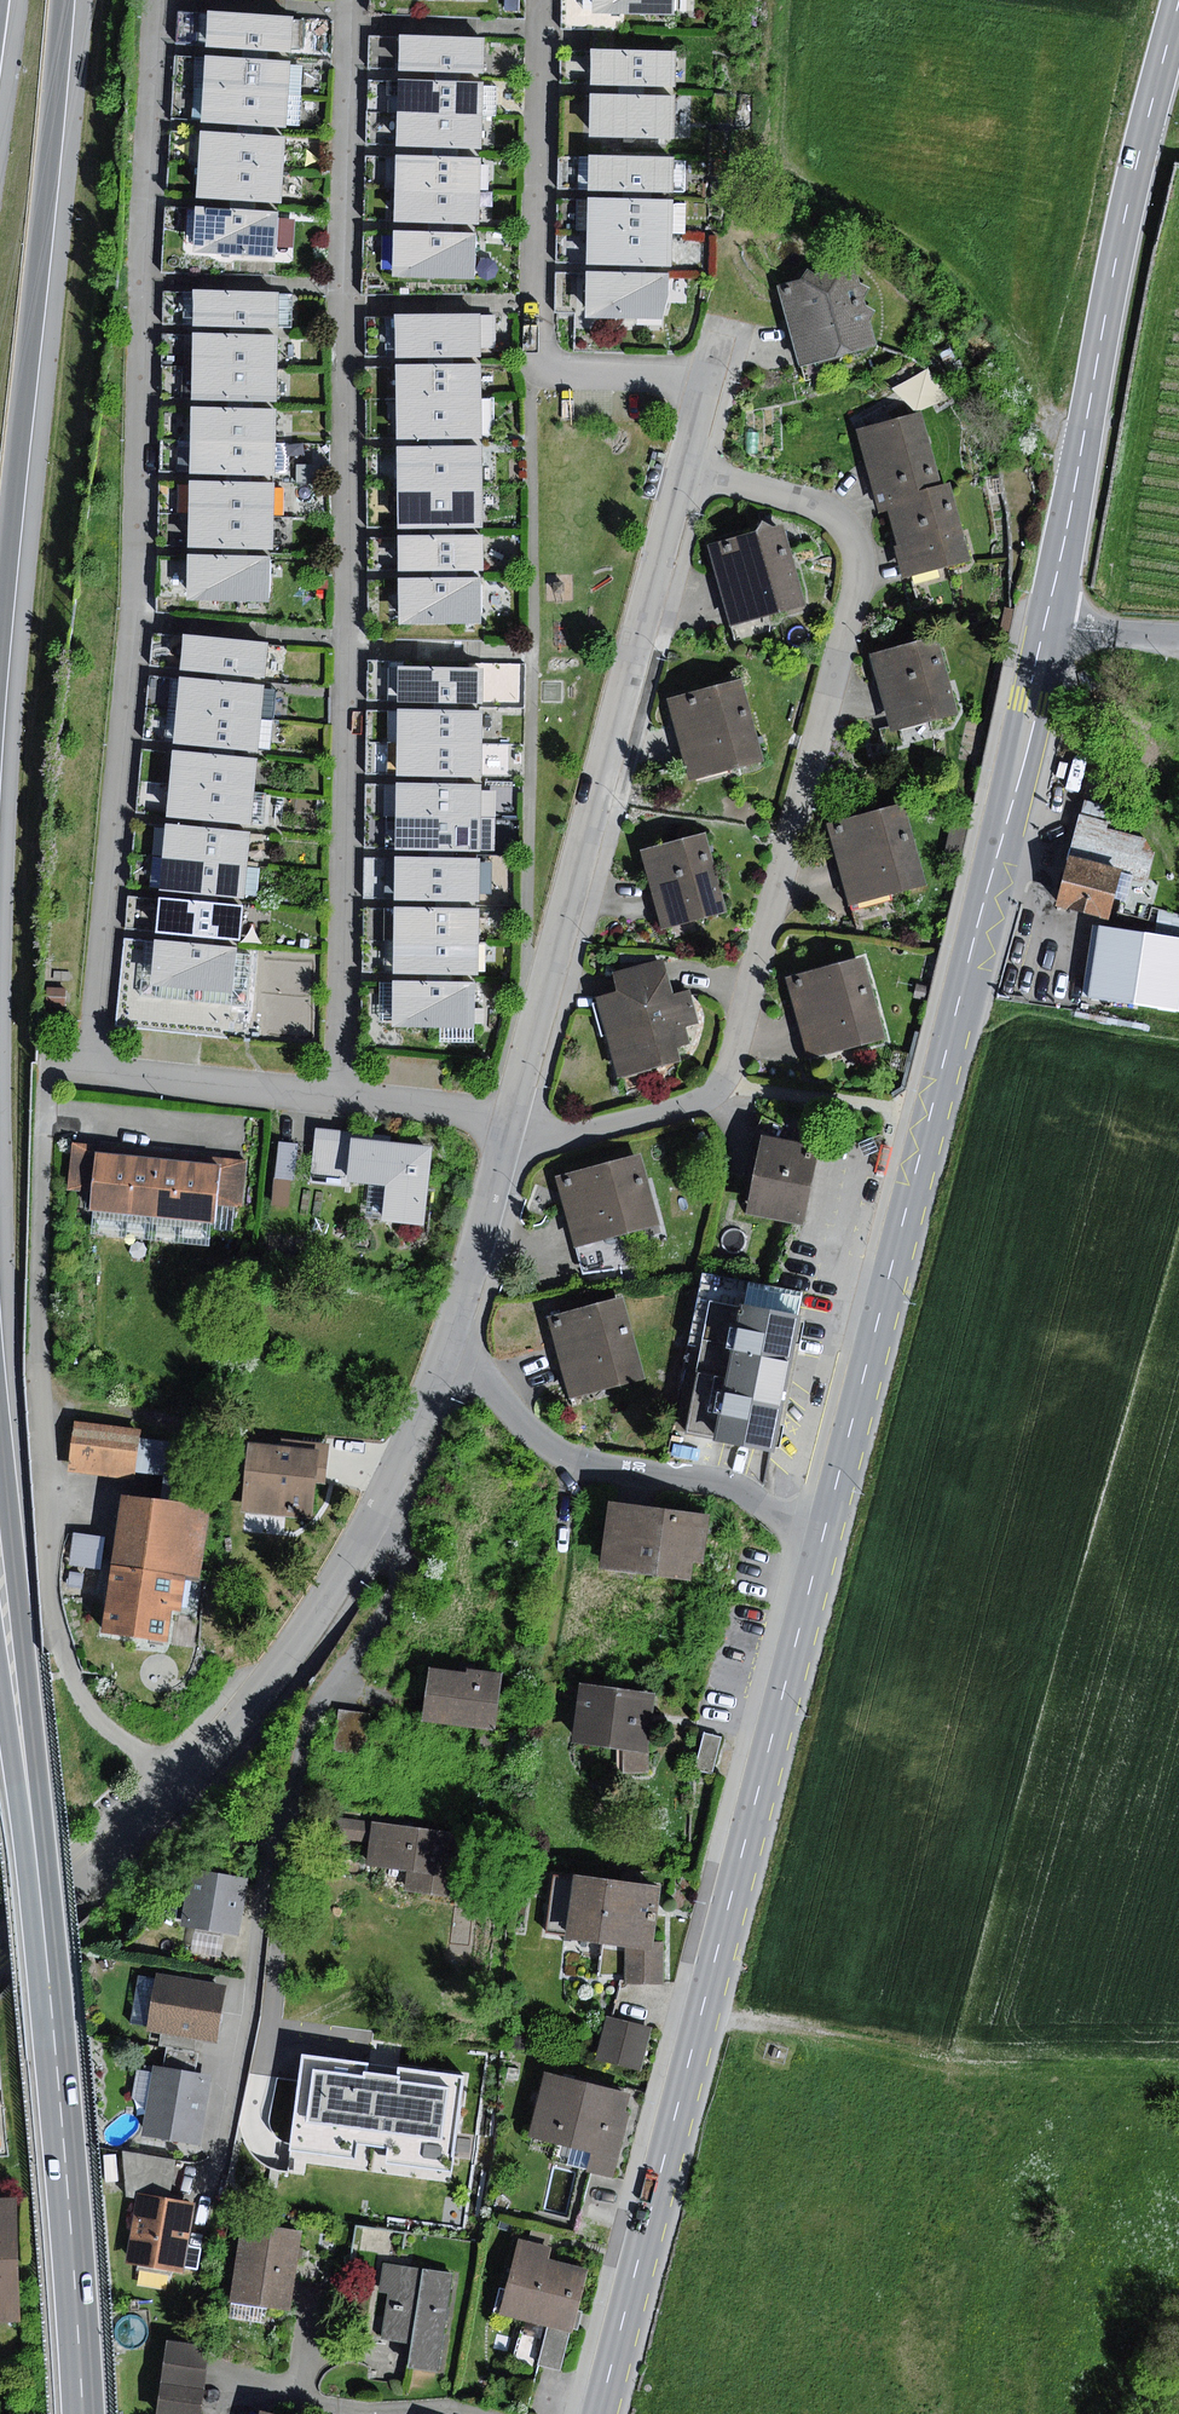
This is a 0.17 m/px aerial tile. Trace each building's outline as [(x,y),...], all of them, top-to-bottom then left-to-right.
[(505,11),(519,12),(520,0),(506,0),(505,11)] [(593,12),(625,13),(673,16),(674,0),(594,0),(593,12)] [(293,15),(209,10),(206,47),(290,52),(293,15)] [(485,37),(400,34),(399,70),(483,73),(485,37)] [(675,51),(592,50),(591,84),(674,86),(675,51)] [(291,62),(206,55),(203,90),(288,96),(290,65),(291,62)] [(303,66),(290,65),(288,96),(301,96),(303,66)] [(484,81),(399,79),(398,112),(483,115),(483,85),(484,81)] [(497,85),(483,85),(483,115),(497,115),(497,85)] [(288,96),(203,90),(201,123),(286,129),(287,125),(288,96)] [(675,96),(592,93),(591,136),(674,138),(675,96)] [(301,96),(288,96),(287,125),(300,125),(301,96)] [(483,115),(398,112),(397,146),(481,149),(483,115)] [(286,136),(200,131),(198,165),(284,171),(286,136)] [(674,157),(590,155),(589,191),(673,193),(673,190),(674,160),(674,157)] [(482,158),(397,156),(395,189),(481,192),(482,158)] [(686,160),(674,160),(673,190),(685,190),(686,160)] [(198,165),(196,197),(283,202),(284,171),(198,165)] [(481,192),(395,189),(394,221),(480,224),(481,192)] [(587,198),(587,231),(673,232),(674,203),(674,200),(587,198)] [(674,203),(673,232),(687,231),(687,203),(674,203)] [(279,211),(195,206),(192,254),(276,259),(279,211)] [(476,233),(393,231),(392,276),(475,279),(476,233)] [(673,232),(587,231),(586,264),(672,266),(673,232)] [(803,278),(776,285),(799,365),(878,345),(871,319),(876,310),(867,305),(864,296),(871,288),(861,284),(856,264),(816,274),(808,269),(803,278)] [(670,273),(586,272),(585,316),(663,321),(669,292),(670,273)] [(279,292),(195,289),(194,325),(278,328),(279,292)] [(293,292),(279,292),(278,328),(292,329),(293,292)] [(482,314),(395,315),(395,357),(482,356),(482,349),(482,314)] [(495,314),(482,314),(482,349),(496,349),(495,314)] [(278,335),(194,333),(193,367),(278,369),(278,335)] [(482,363),(395,365),(396,402),(482,401),(482,363)] [(278,369),(193,367),(192,399),(277,401),(278,369)] [(482,401),(396,402),(396,438),(482,438),(482,435),(482,401)] [(495,401),(482,401),(482,435),(495,435),(495,401)] [(861,419),(863,428),(890,421),(885,404),(861,419)] [(277,409),(191,407),(190,441),(275,443),(277,409)] [(863,428),(858,429),(877,503),(887,501),(942,486),(922,412),(890,421),(863,428)] [(275,443),(190,441),(189,473),(275,476),(275,471),(275,443)] [(289,443),(275,443),(275,471),(289,472),(289,443)] [(483,447),(398,447),(399,488),(483,486),(483,447)] [(275,483),(190,481),(189,514),(274,516),(275,483)] [(950,484),(942,486),(887,501),(899,544),(894,545),(902,579),(970,560),(950,484)] [(483,486),(399,488),(400,528),(484,527),(483,486)] [(274,516),(189,514),(189,548),(273,549),(274,516)] [(757,531),(708,545),(729,625),(806,604),(784,524),(773,527),(763,520),(757,531)] [(482,534),(398,535),(398,570),(483,569),(482,534)] [(270,557),(186,555),(185,601),(268,604),(270,557)] [(480,578),(398,579),(399,625),(481,625),(480,578)] [(268,643),(183,635),(180,670),(265,679),(268,643)] [(938,637),(872,654),(893,733),(959,715),(938,637)] [(484,668),(398,666),(397,701),(483,704),(484,668)] [(265,686),(181,678),(178,713),(262,721),(265,686)] [(742,678),(668,699),(692,781),(766,760),(742,678)] [(483,711),(399,709),(398,742),(483,744),(483,711)] [(262,721),(178,713),(175,743),(259,751),(262,721)] [(483,744),(398,742),(398,776),(482,777),(483,744)] [(259,761),(175,752),(172,784),(255,792),(259,761)] [(1116,784),(1090,777),(1081,813),(1110,820),(1117,822),(1120,808),(1111,806),(1116,784)] [(484,785),(397,783),(397,816),(483,817),(484,785)] [(255,792),(172,784),(168,816),(252,825),(255,792)] [(907,801),(829,822),(851,905),(902,891),(929,884),(907,801)] [(1081,813),(1070,856),(1122,869),(1151,877),(1157,853),(1153,852),(1146,838),(1107,828),(1110,820),(1081,813)] [(483,817),(397,816),(396,849),(482,851),(482,849),(483,817)] [(496,818),(483,817),(482,849),(496,849),(496,818)] [(250,833),(167,824),(163,859),(247,867),(250,833)] [(706,831),(639,849),(661,929),(728,911),(706,831)] [(1122,869),(1070,856),(1057,905),(1109,919),(1115,895),(1122,869)] [(480,858),(396,857),(396,900),(479,901),(480,893),(480,862),(480,858)] [(247,867),(163,859),(160,891),(244,899),(244,895),(247,867)] [(494,862),(480,862),(480,893),(494,893),(494,862)] [(260,868),(247,867),(244,895),(258,896),(260,868)] [(902,891),(851,905),(858,935),(910,922),(902,891)] [(243,905),(160,897),(156,932),(240,940),(243,905)] [(480,907),(394,907),(394,940),(479,941),(480,907)] [(1155,935),(1178,938),(1178,915),(1159,910),(1155,935)] [(1095,926),(1084,998),(1178,1012),(1178,938),(1155,935),(1095,926)] [(150,985),(154,939),(146,938),(140,996),(248,1007),(253,955),(235,953),(231,993),(150,985)] [(236,947),(154,939),(150,985),(231,993),(235,953),(236,947)] [(479,941),(394,940),(393,974),(479,975),(479,941)] [(864,956),(787,977),(809,1059),(887,1037),(864,956)] [(618,993),(599,998),(621,1077),(681,1061),(678,1047),(692,1043),(687,1026),(700,1023),(690,986),(674,991),(665,959),(613,973),(618,993)] [(475,982),(393,982),(392,1028),(440,1029),(475,1029),(475,982)] [(66,988),(47,987),(46,1004),(66,1005),(66,988)] [(476,1042),(475,1029),(440,1029),(440,1043),(476,1042)] [(754,1135),(761,1136),(817,1148),(823,1119),(786,1113),(782,1125),(761,1117),(754,1135)] [(352,1132),(317,1128),(312,1171),(347,1175),(351,1138),(352,1132)] [(817,1148),(761,1136),(745,1216),(801,1228),(817,1148)] [(873,1137),(859,1144),(866,1158),(880,1151),(873,1137)] [(433,1147),(351,1138),(347,1175),(346,1182),(369,1184),(386,1186),(382,1219),(424,1224),(433,1147)] [(299,1144),(279,1141),(275,1176),(292,1178),(295,1179),(299,1144)] [(67,1190),(93,1193),(97,1152),(98,1145),(73,1142),(67,1190)] [(162,1159),(97,1152),(93,1193),(91,1208),(95,1209),(155,1215),(162,1159)] [(641,1153),(556,1177),(576,1246),(628,1231),(661,1222),(641,1153)] [(223,1157),(222,1165),(217,1206),(243,1209),(249,1160),(223,1157)] [(222,1165),(162,1159),(155,1215),(211,1221),(216,1222),(217,1206),(222,1165)] [(292,1178),(275,1176),(272,1205),(289,1207),(292,1178)] [(386,1186),(369,1184),(365,1217),(382,1219),(386,1186)] [(155,1215),(95,1209),(92,1234),(153,1240),(155,1215)] [(211,1221),(155,1215),(153,1240),(209,1246),(211,1221)] [(628,1231),(576,1246),(583,1273),(614,1269),(639,1263),(628,1231)] [(801,1293),(704,1274),(690,1344),(702,1347),(685,1434),(777,1453),(804,1317),(796,1315),(801,1293)] [(624,1296),(549,1318),(573,1398),(647,1376),(624,1296)] [(142,1430),(74,1423),(69,1471),(136,1478),(142,1430)] [(279,1449),(248,1446),(242,1513),(312,1520),(316,1482),(327,1483),(330,1443),(280,1438),(279,1449)] [(211,1507),(122,1495),(111,1565),(183,1576),(201,1578),(211,1507)] [(711,1514),(607,1501),(599,1569),(690,1580),(693,1561),(705,1562),(711,1514)] [(106,1536),(75,1532),(71,1565),(102,1569),(106,1536)] [(183,1576),(111,1565),(101,1633),(167,1642),(172,1609),(179,1609),(183,1576)] [(83,1589),(85,1574),(70,1572),(68,1587),(83,1589)] [(183,1576),(179,1609),(197,1611),(201,1578),(183,1576)] [(469,1673),(431,1668),(424,1719),(480,1727),(495,1729),(502,1674),(470,1670),(469,1673)] [(656,1694),(580,1684),(572,1742),(624,1749),(648,1752),(656,1694)] [(370,1716),(340,1712),(334,1750),(364,1754),(370,1716)] [(495,1729),(480,1727),(482,1759),(498,1758),(495,1729)] [(723,1737),(705,1732),(695,1770),(713,1774),(723,1737)] [(648,1752),(624,1749),(625,1772),(651,1773),(648,1752)] [(368,1847),(372,1822),(338,1816),(334,1842),(368,1847)] [(465,1835),(372,1822),(368,1847),(365,1865),(407,1870),(404,1891),(457,1898),(465,1835)] [(248,1879),(191,1869),(181,1927),(195,1930),(225,1935),(238,1937),(248,1879)] [(660,1886),(555,1872),(547,1932),(626,1943),(652,1946),(660,1886)] [(225,1935),(195,1930),(191,1957),(221,1962),(225,1935)] [(652,1946),(626,1943),(627,1984),(664,1984),(664,1947),(652,1946)] [(227,1987),(157,1974),(156,1979),(147,2026),(147,2030),(217,2044),(227,1987)] [(147,2026),(156,1979),(138,1976),(130,2023),(147,2026)] [(651,2028),(607,2017),(596,2061),(640,2072),(651,2028)] [(167,2047),(163,2066),(197,2072),(200,2053),(167,2047)] [(463,2077),(307,2049),(291,2140),(447,2168),(463,2077)] [(163,2066),(154,2065),(153,2072),(146,2111),(142,2135),(200,2145),(212,2074),(197,2072),(163,2066)] [(132,2097),(146,2111),(153,2072),(137,2069),(132,2097)] [(631,2092),(546,2071),(529,2137),(591,2153),(586,2172),(613,2179),(630,2113),(626,2112),(631,2092)] [(138,2194),(169,2200),(178,2161),(124,2152),(125,2191),(138,2194)] [(116,2154),(103,2155),(105,2181),(118,2180),(116,2154)] [(169,2200),(138,2194),(124,2264),(185,2275),(198,2206),(169,2200)] [(0,2199),(0,2323),(19,2323),(16,2198),(0,2199)] [(302,2232),(242,2223),(231,2302),(267,2307),(290,2311),(302,2232)] [(552,2247),(518,2238),(499,2315),(548,2327),(572,2333),(588,2269),(549,2259),(552,2247)] [(460,2274),(383,2261),(374,2321),(382,2339),(413,2344),(409,2369),(444,2375),(460,2274)] [(267,2307),(231,2302),(229,2318),(264,2323),(267,2307)] [(572,2333),(548,2327),(538,2364),(562,2370),(572,2333)] [(209,2348),(168,2342),(162,2382),(203,2387),(209,2348)] [(162,2382),(158,2413),(200,2413),(203,2387),(162,2382)]
